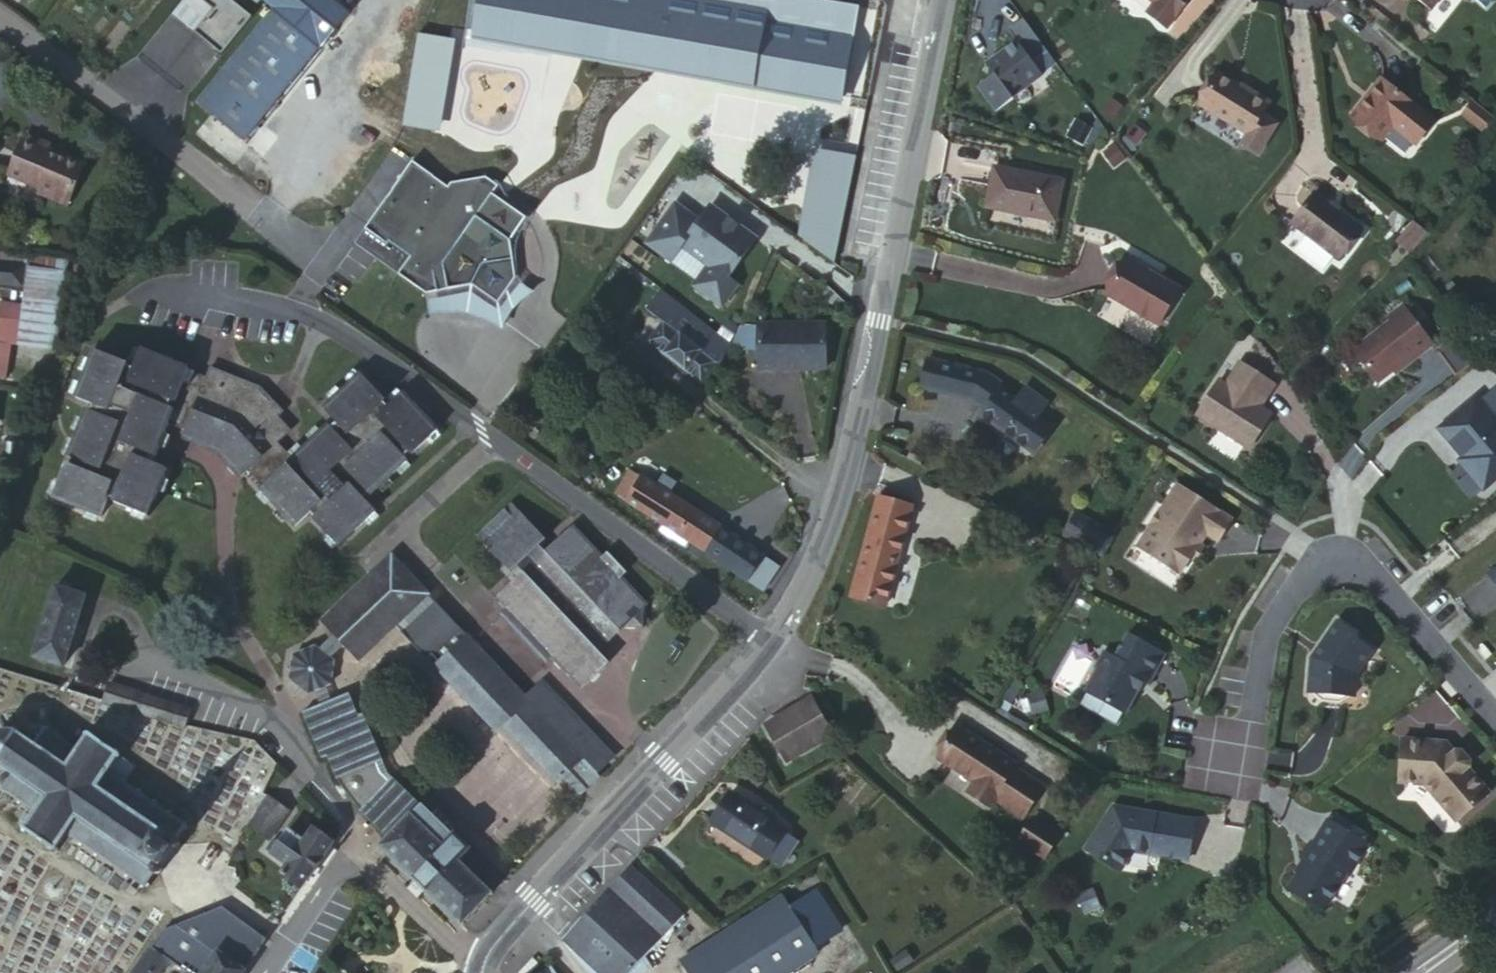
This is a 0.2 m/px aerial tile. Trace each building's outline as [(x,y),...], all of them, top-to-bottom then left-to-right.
[(239,142),(344,13),(328,0),(255,0),(268,10),(192,104),(239,142)] [(1148,5),(1166,20),(1183,0),(1152,0),(1153,0),(1148,5)] [(1427,8),(1433,0),(1417,0),(1427,8)] [(1166,20),(1148,5),(1144,11),(1162,25),(1166,20)] [(1009,100),(1039,78),(1054,67),(1045,54),(1020,21),(1005,32),(1014,45),(984,67),(992,77),(976,89),(994,114),(1011,102),(1009,100)] [(1247,92),(1239,86),(1218,70),(1199,96),(1245,131),(1268,101),(1250,88),(1247,92)] [(1390,126),(1409,102),(1380,78),(1351,115),(1380,139),(1390,126)] [(1242,82),(1239,86),(1247,92),(1250,88),(1242,82)] [(1470,101),(1461,112),(1479,128),(1489,117),(1470,101)] [(1433,122),(1409,102),(1390,126),(1414,145),(1433,122)] [(1132,150),(1145,134),(1134,126),(1122,141),(1132,150)] [(23,137),(6,176),(38,191),(36,195),(63,208),(81,170),(45,153),(47,148),(23,137)] [(411,159),(364,226),(385,241),(389,236),(412,252),(400,271),(427,290),(472,284),(499,303),(517,278),(509,240),(524,219),(490,194),(495,186),(482,177),(444,184),(431,174),(431,172),(411,159)] [(993,167),(984,207),(1053,220),(1061,181),(993,167)] [(1310,192),(1286,221),(1330,259),(1354,230),(1310,192)] [(758,235),(712,201),(701,217),(678,200),(650,238),(674,256),(685,241),(712,260),(697,280),(724,300),(740,279),(730,273),(758,235)] [(1410,223),(1394,241),(1405,251),(1421,233),(1410,223)] [(24,256),(0,254),(0,264),(23,267),(24,256)] [(29,257),(28,268),(64,272),(65,262),(29,257)] [(1177,293),(1126,262),(1104,297),(1155,328),(1177,293)] [(20,285),(23,267),(0,264),(0,283),(20,285)] [(64,272),(28,268),(17,344),(53,348),(64,272)] [(472,284),(427,290),(430,310),(467,308),(501,321),(515,304),(534,290),(517,278),(499,303),(472,284)] [(704,379),(734,342),(666,287),(651,305),(668,318),(652,337),(704,379)] [(1429,346),(1398,306),(1383,318),(1387,324),(1350,354),(1372,382),(1378,383),(1399,366),(1401,369),(1429,346)] [(763,320),(762,365),(779,365),(779,361),(803,362),(803,366),(829,366),(831,321),(763,320)] [(741,348),(762,345),(763,322),(741,324),(734,342),(741,348)] [(1457,338),(1440,351),(1456,372),(1473,359),(1457,338)] [(92,350),(79,383),(171,419),(186,425),(220,438),(217,447),(225,446),(235,457),(227,466),(239,478),(248,470),(262,486),(258,490),(293,527),(310,511),(315,516),(312,519),(338,546),(375,510),(362,497),(366,492),(370,495),(407,460),(402,456),(408,451),(411,454),(438,428),(402,392),(386,407),(382,402),(384,400),(358,373),(322,407),(335,422),(330,426),(327,423),(291,457),(277,442),(290,430),(277,416),(282,411),(258,385),(210,367),(206,377),(204,383),(186,376),(188,370),(190,366),(142,348),(133,369),(127,367),(128,363),(92,350)] [(979,415),(1027,450),(1046,425),(1038,419),(1048,406),(1026,389),(1015,403),(999,390),(1003,385),(989,374),(932,354),(923,381),(970,398),(984,409),(979,415)] [(1215,383),(1193,417),(1244,451),(1267,418),(1255,410),(1271,387),(1236,364),(1221,387),(1215,383)] [(206,377),(188,370),(186,376),(204,383),(206,377)] [(171,419),(79,383),(73,398),(91,404),(89,411),(85,409),(66,457),(73,459),(71,466),(66,464),(52,499),(100,517),(108,496),(114,499),(113,502),(147,515),(167,469),(149,461),(151,455),(156,457),(169,425),(171,419)] [(1436,429),(1468,469),(1464,473),(1479,490),(1495,476),(1495,425),(1475,398),(1436,429)] [(171,419),(169,425),(184,431),(186,425),(171,419)] [(183,433),(217,447),(220,438),(186,425),(184,431),(183,433)] [(1046,425),(1027,450),(1035,455),(1054,431),(1046,425)] [(180,440),(214,453),(217,447),(183,433),(180,440)] [(217,447),(214,453),(227,466),(235,457),(225,446),(217,447)] [(616,495),(717,559),(732,535),(630,471),(616,495)] [(1146,530),(1135,549),(1176,575),(1202,534),(1214,541),(1227,520),(1174,486),(1159,511),(1156,510),(1144,529),(1146,530)] [(880,498),(851,595),(881,603),(910,505),(880,498)] [(501,614),(509,623),(517,621),(540,645),(538,654),(546,662),(552,657),(582,689),(610,660),(600,650),(592,642),(601,634),(604,636),(615,626),(619,631),(622,628),(643,628),(644,609),(648,604),(621,576),(625,572),(607,552),(601,556),(571,524),(544,550),(539,545),(543,540),(511,506),(477,538),(509,572),(518,565),(522,571),(495,597),(506,609),(501,614)] [(1058,537),(1094,556),(1107,534),(1072,515),(1058,537)] [(732,535),(717,559),(765,589),(780,565),(732,535)] [(322,622),(358,659),(394,625),(426,594),(420,587),(423,583),(416,575),(411,579),(391,556),(322,622)] [(1485,575),(1495,590),(1495,567),(1485,575)] [(55,587),(33,657),(63,665),(85,596),(55,587)] [(435,602),(426,594),(394,625),(401,633),(435,602)] [(435,602),(401,633),(425,659),(431,654),(439,662),(434,668),(495,732),(502,726),(528,700),(524,695),(435,602)] [(517,621),(509,623),(538,654),(540,645),(517,621)] [(1354,637),(1336,624),(1310,659),(1307,693),(1310,693),(1320,701),(1338,703),(1350,696),(1353,697),(1354,675),(1371,653),(1355,642),(1354,637)] [(600,650),(619,631),(615,626),(604,636),(601,634),(592,642),(600,650)] [(1094,667),(1081,690),(1121,712),(1134,690),(1136,691),(1145,677),(1149,679),(1163,654),(1126,633),(1112,657),(1101,651),(1092,665),(1094,667)] [(307,699),(312,697),(325,691),(330,689),(336,665),(316,648),(293,658),(288,683),(307,699)] [(570,744),(596,771),(612,755),(541,679),(524,695),(528,700),(570,744)] [(109,683),(102,703),(183,730),(190,709),(109,683)] [(1040,690),(1026,693),(1031,711),(1045,708),(1040,690)] [(312,697),(318,711),(326,707),(331,705),(325,691),(312,697)] [(382,763),(364,719),(358,721),(350,697),(331,705),(326,707),(318,711),(307,715),(326,761),(359,812),(386,838),(409,815),(419,804),(392,777),(387,784),(385,779),(380,776),(376,766),(382,763)] [(811,698),(765,725),(785,759),(830,732),(811,698)] [(502,726),(543,770),(570,744),(528,700),(502,726)] [(55,850),(66,835),(143,887),(152,875),(158,876),(162,871),(161,866),(173,850),(177,850),(181,844),(179,839),(177,837),(187,824),(124,781),(134,766),(119,757),(121,754),(89,733),(76,750),(42,727),(39,726),(36,725),(34,725),(32,726),(31,727),(29,728),(27,732),(27,735),(27,737),(28,739),(32,742),(26,739),(23,737),(15,731),(11,730),(8,729),(6,729),(4,729),(0,731),(0,767),(11,775),(4,772),(0,774),(0,788),(34,813),(23,828),(55,850)] [(957,725),(936,757),(973,782),(965,793),(987,808),(993,799),(1022,818),(1042,787),(1017,771),(1019,767),(957,725)] [(1454,753),(1445,743),(1401,739),(1398,782),(1424,784),(1456,821),(1489,793),(1467,768),(1469,766),(1469,761),(1461,751),(1456,751),(1454,753)] [(580,794),(599,774),(596,771),(570,744),(543,770),(555,783),(562,776),(580,794)] [(1070,771),(1063,782),(1077,791),(1085,781),(1070,771)] [(287,812),(261,794),(244,826),(267,842),(287,812)] [(728,794),(709,822),(765,858),(767,855),(781,864),(795,841),(782,833),(784,830),(728,794)] [(1185,860),(1192,821),(1111,807),(1083,850),(1117,871),(1130,851),(1185,860)] [(386,838),(380,844),(378,848),(460,925),(490,893),(409,815),(386,838)] [(1032,818),(1017,841),(1043,857),(1058,835),(1032,818)] [(1365,846),(1324,821),(1308,848),(1310,851),(1288,887),(1289,893),(1304,901),(1306,900),(1319,907),(1324,906),(1345,871),(1348,873),(1365,846)] [(300,887),(332,841),(312,828),(303,840),(287,830),(277,844),(271,853),(286,863),(280,874),(300,887)] [(271,853),(277,844),(272,840),(265,849),(271,853)] [(629,866),(608,887),(663,937),(682,915),(629,866)] [(560,940),(586,972),(603,972),(648,940),(654,945),(663,937),(608,887),(560,940)] [(683,966),(688,972),(789,972),(818,955),(814,947),(839,932),(815,893),(790,908),(786,902),(683,966)] [(266,938),(221,906),(162,930),(149,947),(168,960),(187,972),(242,972),(266,938)] [(603,972),(645,972),(652,968),(644,956),(654,945),(648,940),(603,972)] [(149,947),(132,972),(159,972),(168,960),(149,947)] [(536,964),(531,959),(517,972),(528,972),(536,964)]
